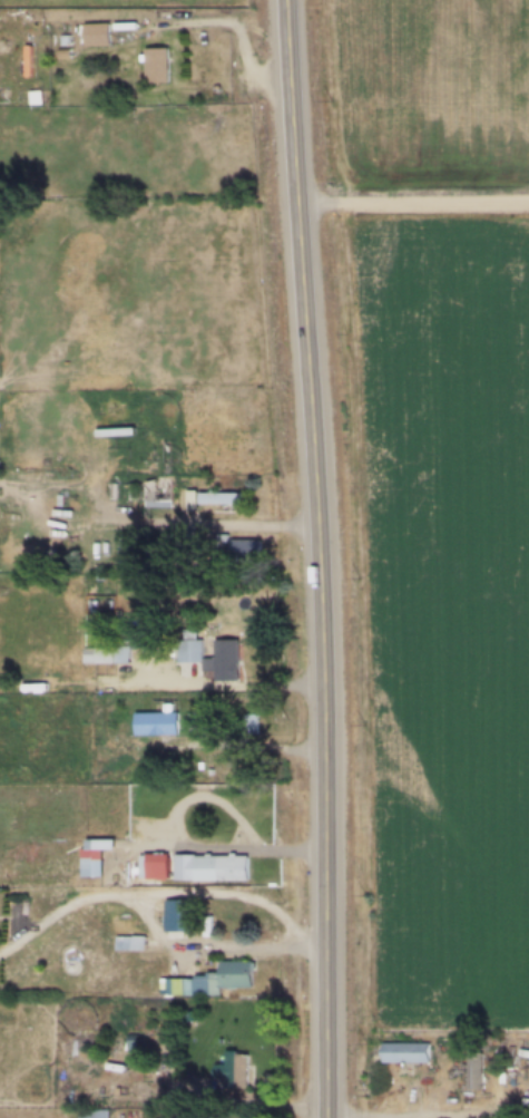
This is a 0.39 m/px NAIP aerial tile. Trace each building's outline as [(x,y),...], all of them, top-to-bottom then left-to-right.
[(85,46),(111,46),(111,23),(85,23),(85,46)] [(147,48),(147,85),(169,85),(169,48),(147,48)] [(175,484),(147,484),(147,507),(175,507),(175,484)] [(239,513),(239,504),(249,504),(249,493),(187,493),(187,507),(215,507),(215,513),(239,513)] [(263,560),(263,539),(231,539),(231,560),(263,560)] [(239,681),(239,640),(215,640),(215,659),(200,659),(200,630),(178,630),(178,675),(199,675),(199,671),(215,671),(215,681),(239,681)] [(129,647),(86,647),(86,664),(129,664),(129,647)] [(179,736),(179,713),(136,713),(136,736),(179,736)] [(188,729),(203,729),(203,713),(188,713),(188,729)] [(256,735),(256,716),(244,716),(244,735),(256,735)] [(104,878),(104,850),(115,850),(115,840),(95,840),(95,849),(81,849),(81,878),(104,878)] [(140,879),(170,879),(170,856),(140,856),(140,879)] [(249,882),(249,856),(175,856),(175,883),(249,882)] [(199,902),(166,902),(166,933),(199,933),(199,902)] [(145,937),(117,937),(117,951),(145,951),(145,937)] [(168,995),(222,997),(222,988),(255,989),(255,962),(221,961),(221,976),(168,976),(168,995)] [(383,1043),(383,1063),(430,1063),(430,1043),(383,1043)] [(226,1052),(226,1090),(248,1090),(248,1052),(226,1052)] [(483,1090),(483,1060),(469,1060),(469,1090),(483,1090)]
